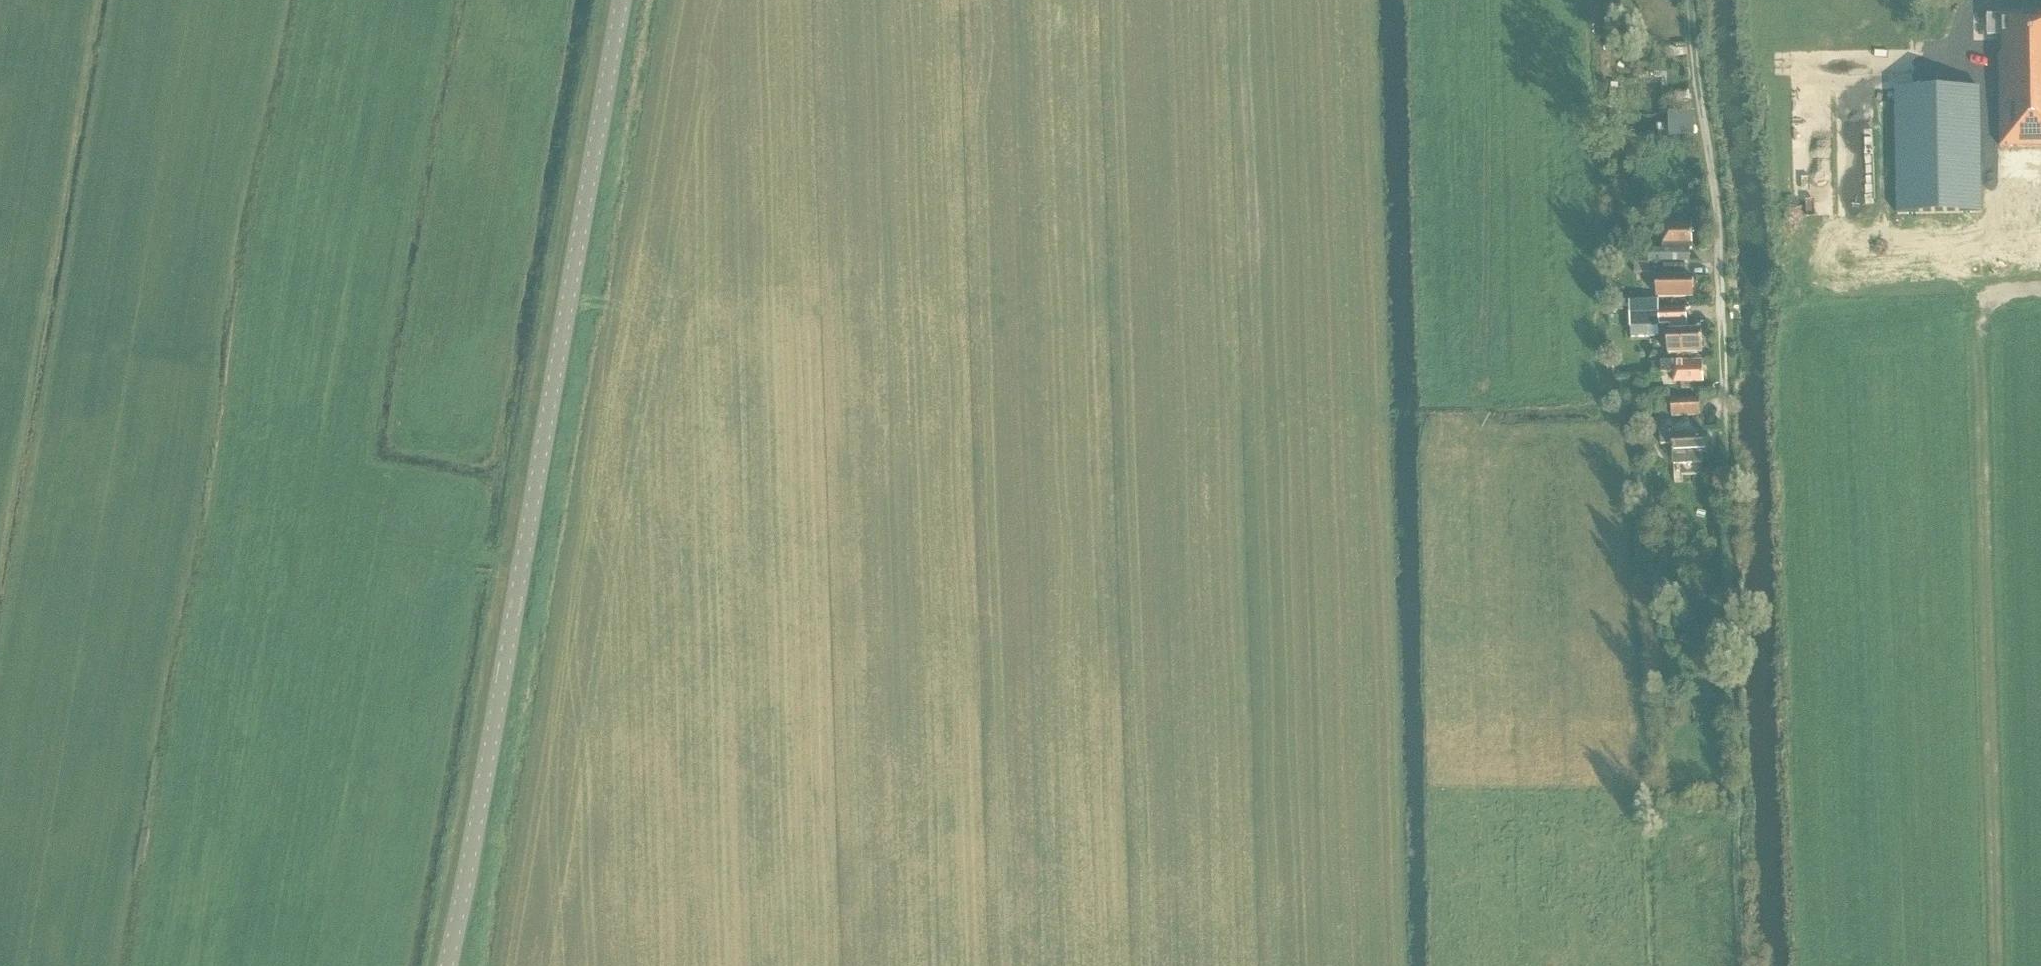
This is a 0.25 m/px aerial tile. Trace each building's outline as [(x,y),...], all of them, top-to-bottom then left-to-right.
[(2040,147),(2040,14),(2001,15),(2001,16),(1988,17),(1988,37),(2002,37),(2002,41),(2003,41),(2003,55),(1998,55),(2000,148),(2040,147)] [(1898,215),(1982,213),(1979,88),(1896,89),(1898,215)] [(1818,196),(1817,178),(1797,179),(1799,237),(1833,236),(1831,196),(1818,196)] [(1650,248),(1650,263),(1691,263),(1691,249),(1692,249),(1692,222),(1662,222),(1662,248),(1650,248)] [(1647,266),(1631,266),(1631,277),(1647,277),(1647,266)] [(1687,278),(1687,266),(1665,266),(1665,278),(1658,278),(1658,298),(1694,298),(1694,278),(1687,278)] [(1669,355),(1703,353),(1702,332),(1687,332),(1686,307),(1659,308),(1658,300),(1629,302),(1630,328),(1669,326),(1669,333),(1668,334),(1669,355)] [(1674,363),(1674,361),(1661,362),(1662,373),(1674,373),(1675,383),(1681,383),(1681,390),(1690,390),(1690,383),(1703,383),(1703,362),(1674,363)] [(1666,404),(1665,393),(1649,394),(1649,405),(1666,404)] [(1701,415),(1700,400),(1673,401),(1674,417),(1701,415)] [(1673,428),(1660,429),(1661,445),(1673,444),(1674,456),(1675,466),(1702,464),(1702,454),(1708,454),(1707,434),(1673,436),(1673,428)]
